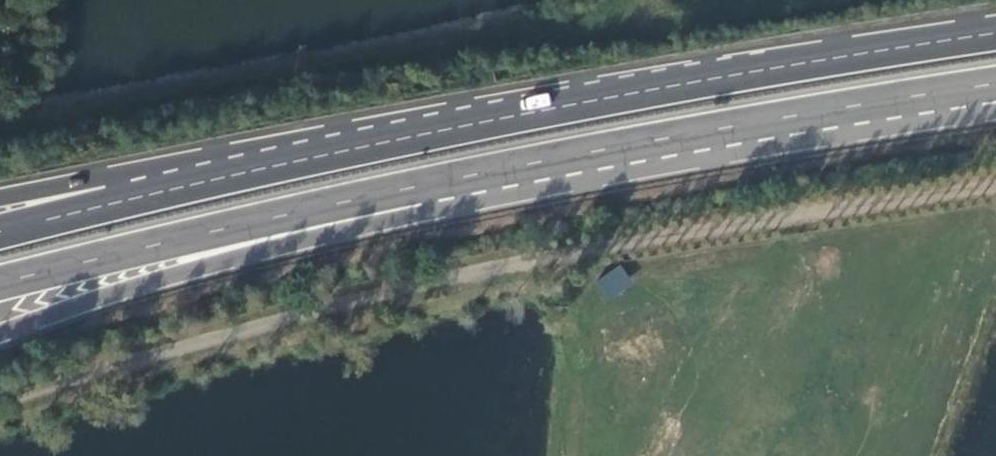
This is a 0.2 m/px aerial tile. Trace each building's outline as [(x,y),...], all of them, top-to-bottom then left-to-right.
[(607,300),(633,283),(620,264),(595,281),(607,300)]
